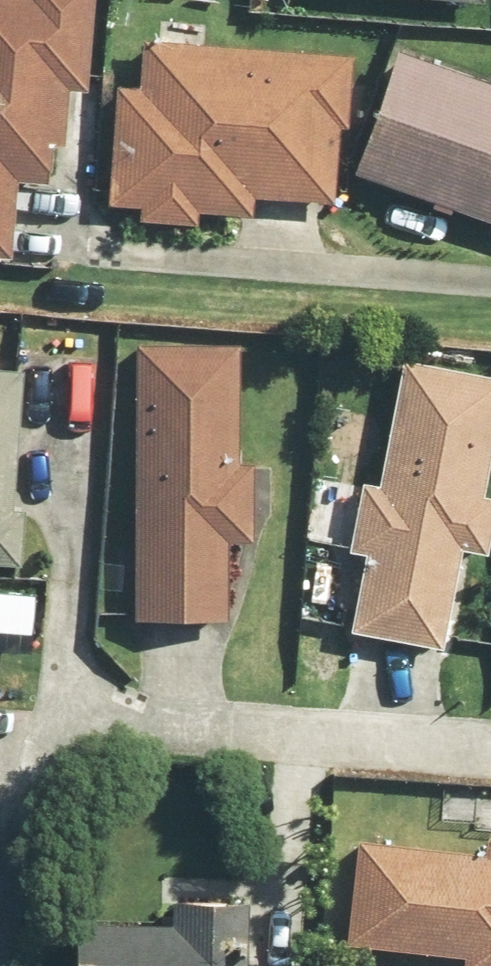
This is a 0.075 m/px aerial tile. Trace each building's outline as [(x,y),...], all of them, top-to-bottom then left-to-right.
[(10,262),(14,189),(37,190),(39,149),(57,150),(59,99),(87,100),(92,0),(0,0),(0,261),(10,262)] [(479,9),(480,0),(391,0),(479,9)] [(349,58),(139,43),(136,89),(108,87),(100,209),(135,211),(133,232),(192,236),(193,220),(249,224),(251,200),(324,205),(329,138),(343,139),(349,58)] [(346,173),(490,224),(490,91),(387,55),(346,173)] [(232,342),(127,340),(123,621),(222,623),(223,545),(245,545),(246,465),(230,464),(232,342)] [(490,403),(490,376),(394,359),(372,485),(354,482),(342,553),(357,555),(344,632),(438,648),(454,553),(481,558),(490,497),(490,496),(475,494),(490,403)] [(12,564),(16,508),(5,507),(13,374),(0,373),(0,563),(12,564)] [(340,945),(458,956),(457,965),(490,965),(490,839),(481,838),(480,855),(350,843),(340,945)] [(246,895),(168,891),(166,928),(61,923),(59,965),(242,965),(246,895)]
